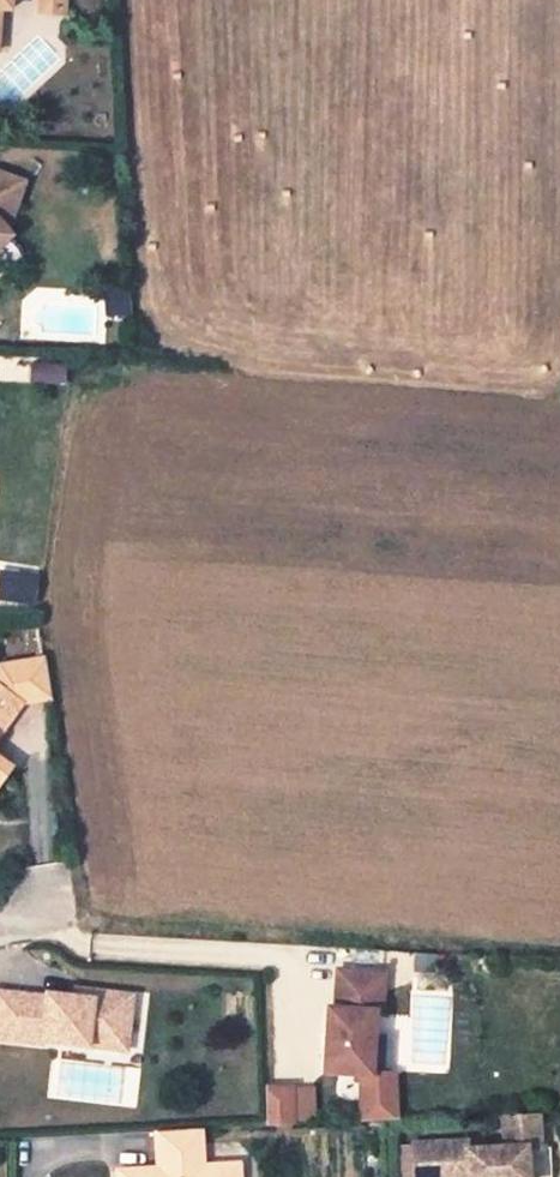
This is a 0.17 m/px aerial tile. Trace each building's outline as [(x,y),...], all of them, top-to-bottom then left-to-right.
[(2,10),(12,11),(12,0),(0,0),(0,36),(2,10)] [(41,11),(66,12),(66,0),(42,0),(41,11)] [(12,236),(6,229),(11,225),(25,184),(0,174),(0,247),(12,236)] [(0,572),(0,599),(7,600),(11,574),(0,572)] [(37,579),(11,574),(7,600),(32,605),(37,579)] [(54,661),(9,669),(0,682),(0,736),(26,700),(32,705),(61,700),(54,661)] [(32,705),(26,700),(0,736),(0,749),(32,705)] [(20,770),(0,756),(0,799),(20,770)] [(411,956),(389,954),(388,971),(409,972),(411,956)] [(381,974),(336,971),(334,1010),(327,1010),(323,1072),(359,1075),(368,1075),(372,1014),(378,1014),(381,974)] [(88,998),(70,996),(69,1005),(87,1007),(88,998)] [(0,999),(0,1045),(37,1050),(37,1047),(82,1053),(84,1041),(122,1045),(127,1003),(88,998),(87,1007),(69,1005),(41,1001),(41,1004),(0,999)] [(122,1045),(84,1041),(82,1053),(121,1057),(122,1045)] [(368,1075),(359,1075),(362,1127),(393,1126),(391,1082),(386,1076),(368,1075)] [(313,1092),(288,1093),(289,1131),(315,1129),(313,1092)] [(288,1093),(262,1095),(264,1132),(289,1131),(288,1093)] [(417,1176),(529,1176),(528,1152),(542,1151),(540,1118),(506,1120),(508,1152),(470,1154),(469,1146),(416,1148),(417,1176)] [(235,1170),(200,1172),(198,1136),(153,1138),(155,1176),(148,1176),(236,1176),(235,1170)]
